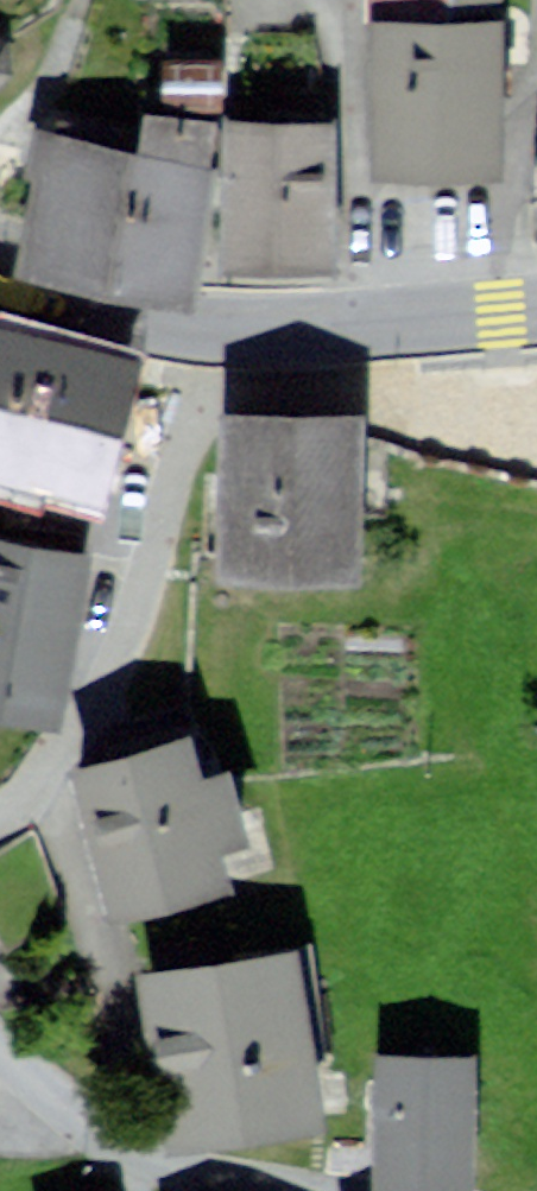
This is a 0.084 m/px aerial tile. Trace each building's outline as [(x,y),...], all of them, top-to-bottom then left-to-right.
[(370,26),(371,183),(505,183),(504,25),(370,26)] [(146,33),(149,79),(205,75),(202,30),(146,33)] [(41,120),(9,266),(186,305),(216,167),(206,162),(216,117),(142,101),(134,140),(41,120)] [(338,122),(226,119),(221,273),(334,276),(338,122)] [(0,322),(0,488),(107,518),(150,367),(0,322)] [(362,425),(211,421),(207,579),(357,583),(362,425)] [(0,541),(0,722),(57,734),(94,561),(0,541)] [(187,746),(66,779),(107,930),(228,898),(218,858),(248,850),(228,776),(197,785),(187,746)] [(289,966),(147,988),(172,1148),(314,1126),(289,966)] [(387,1069),(385,1190),(468,1190),(470,1071),(387,1069)]
